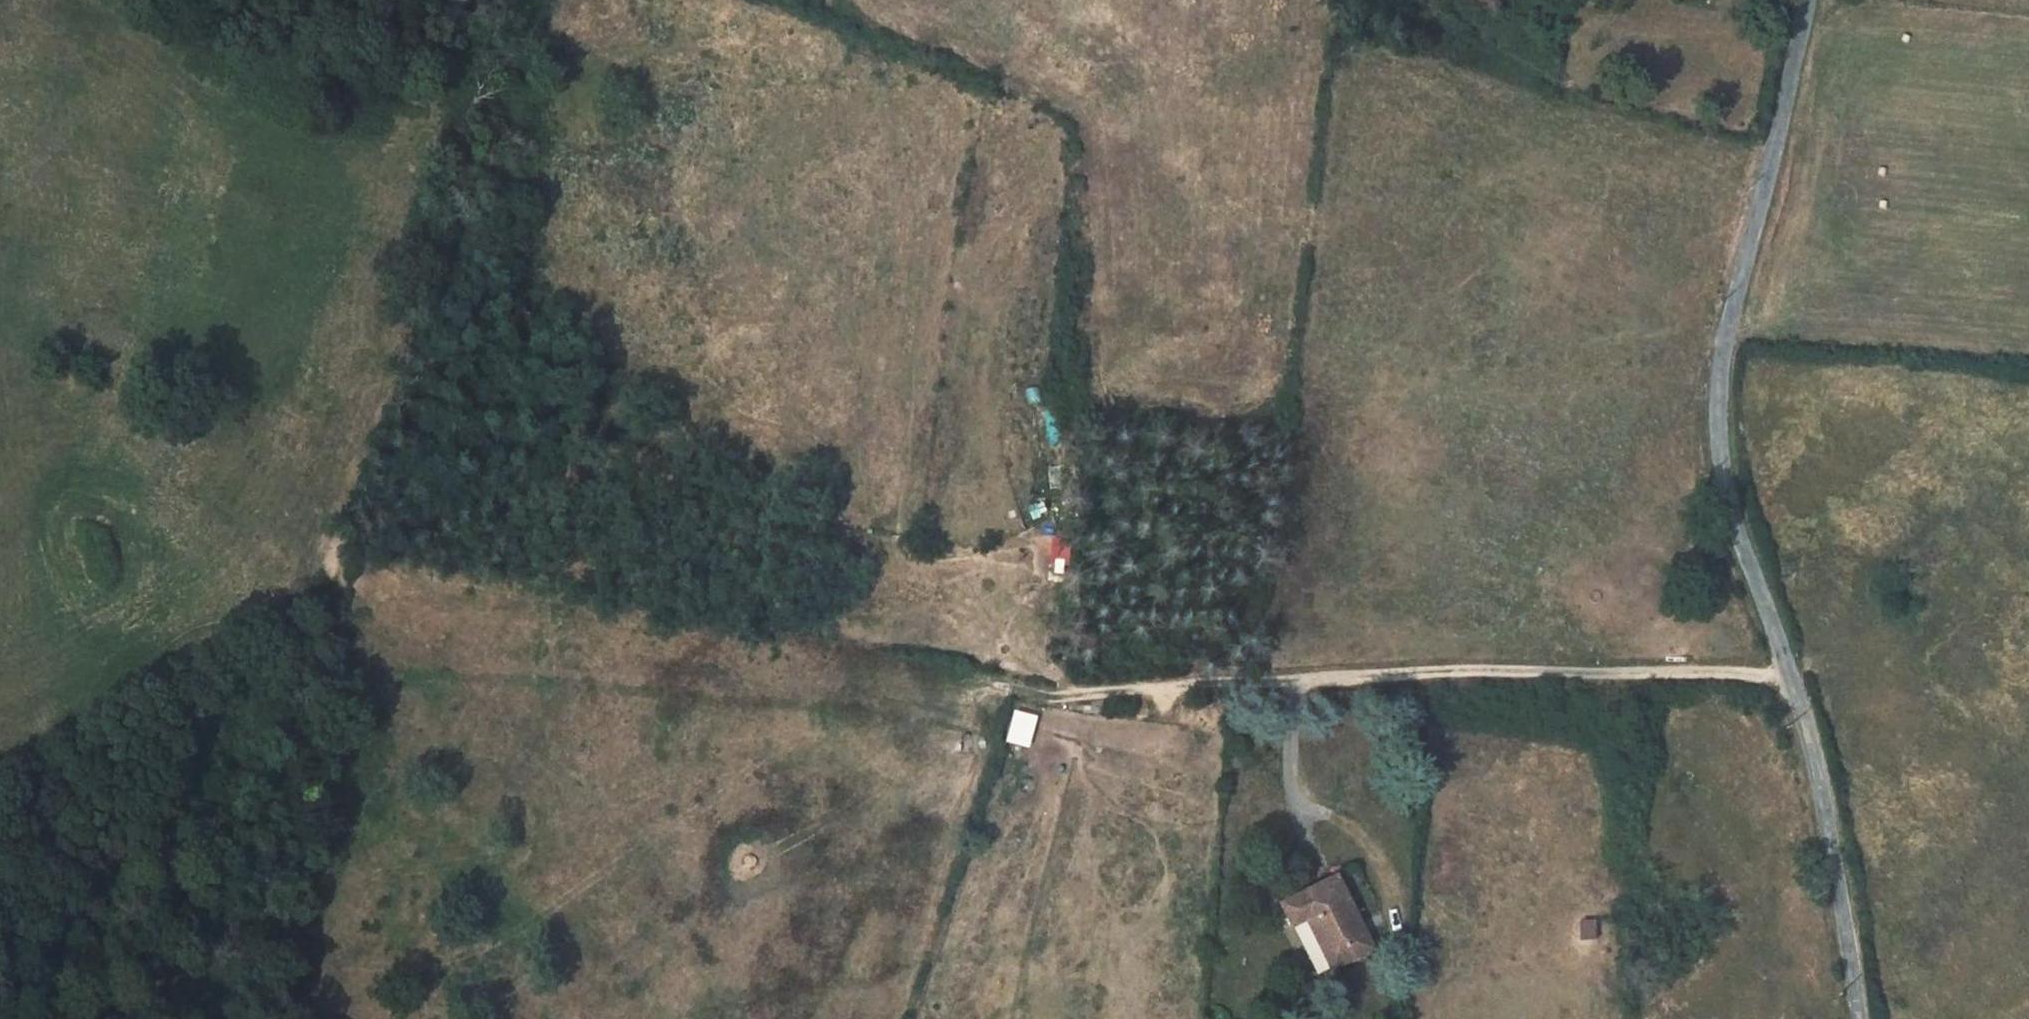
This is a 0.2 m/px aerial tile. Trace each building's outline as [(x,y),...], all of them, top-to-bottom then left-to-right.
[(1005,742),(1027,747),(1035,716),(1013,710),(1005,742)]
